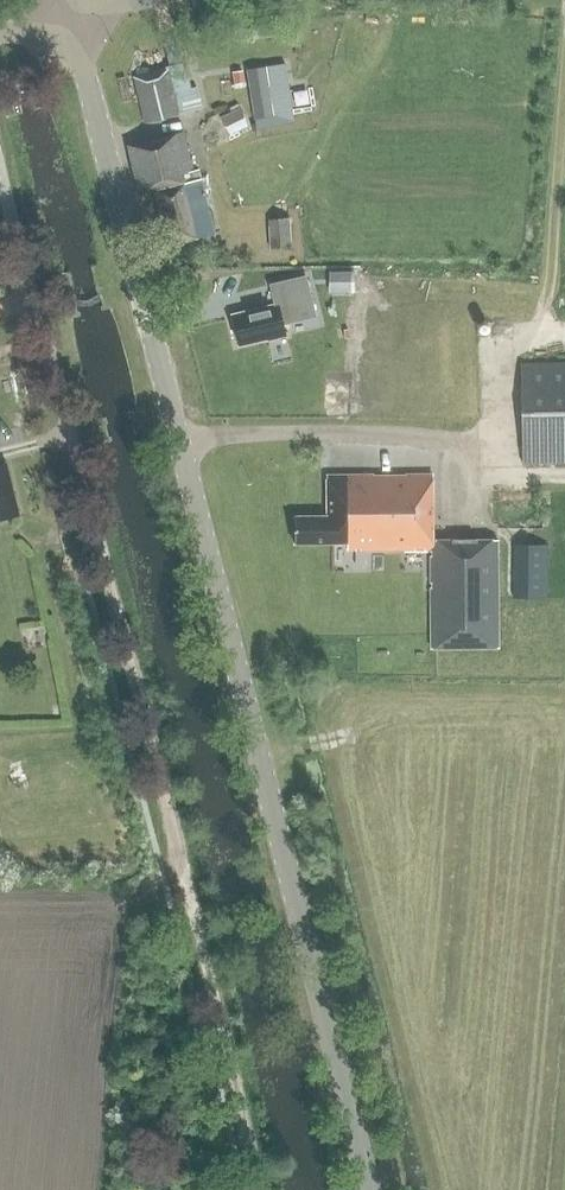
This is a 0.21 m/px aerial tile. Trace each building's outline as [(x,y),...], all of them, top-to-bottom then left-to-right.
[(257,127),(292,122),(283,64),(248,70),(257,127)] [(136,77),(148,122),(203,110),(198,90),(192,92),(185,65),(136,77)] [(233,73),(234,85),(244,83),(242,72),(233,73)] [(240,107),(221,117),(230,135),(249,126),(240,107)] [(215,235),(200,171),(194,173),(185,132),(129,145),(140,195),(155,191),(169,247),(215,235)] [(293,248),(293,247),(291,219),(269,221),(271,249),(293,248)] [(335,274),(335,291),(354,291),(354,276),(354,272),(335,272),(335,274)] [(276,307),(233,318),(239,345),(268,338),(268,340),(286,336),(283,325),(315,317),(306,278),(271,286),(276,307)] [(521,364),(523,464),(564,463),(564,363),(521,364)] [(19,515),(6,465),(0,466),(0,520),(19,515)] [(434,542),(433,476),(327,477),(328,518),(295,519),(295,545),(348,545),(348,552),(432,551),(431,648),(498,647),(497,541),(434,542)] [(547,545),(515,545),(514,598),(546,599),(547,545)]
